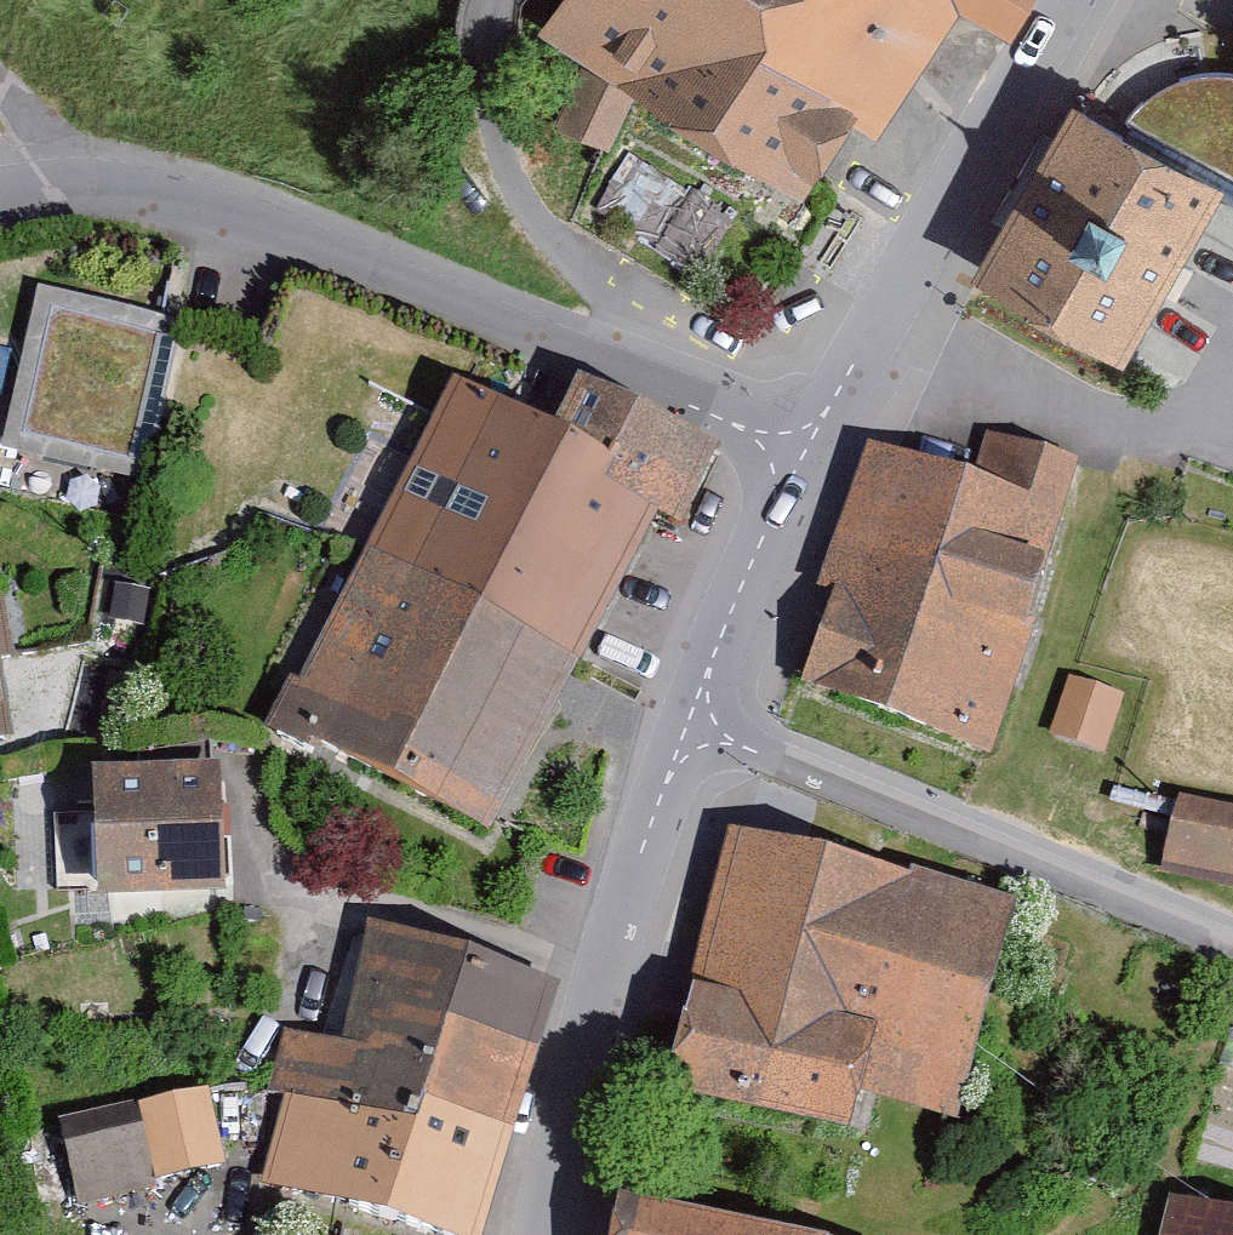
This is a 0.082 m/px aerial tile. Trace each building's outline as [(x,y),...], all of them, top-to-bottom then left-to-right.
[(557,123),(613,143),(633,98),(799,188),(837,119),(871,135),(950,12),(1002,35),(1022,0),(545,0),(535,21),(584,58),(557,123)] [(1083,103),(980,283),(1133,370),(1232,195),(1232,189),(1083,103)] [(183,321),(39,290),(2,458),(147,489),(183,321)] [(556,452),(665,509),(686,520),(720,455),(590,387),(556,452)] [(556,452),(457,399),(371,561),(579,671),(665,509),(556,452)] [(1084,474),(985,437),(967,484),(878,452),(823,603),(842,610),(810,697),(980,759),(1084,474)] [(579,671),(371,561),(281,729),(489,839),(579,671)] [(0,599),(0,758),(31,753),(4,598),(0,599)] [(1126,697),(1071,678),(1050,736),(1106,756),(1126,697)] [(235,778),(100,784),(105,915),(240,909),(235,778)] [(1180,804),(1163,872),(1232,889),(1232,817),(1180,804)] [(1020,919),(738,841),(666,1098),(849,1148),(863,1096),(963,1123),(1020,919)] [(367,931),(345,1050),(284,1034),(261,1188),(416,1234),(485,1234),(560,993),(367,931)] [(51,1114),(67,1200),(217,1161),(196,1087),(51,1114)] [(1170,1203),(1162,1234),(1232,1234),(1232,1219),(1170,1203)] [(634,1217),(630,1234),(716,1234),(634,1217)]
